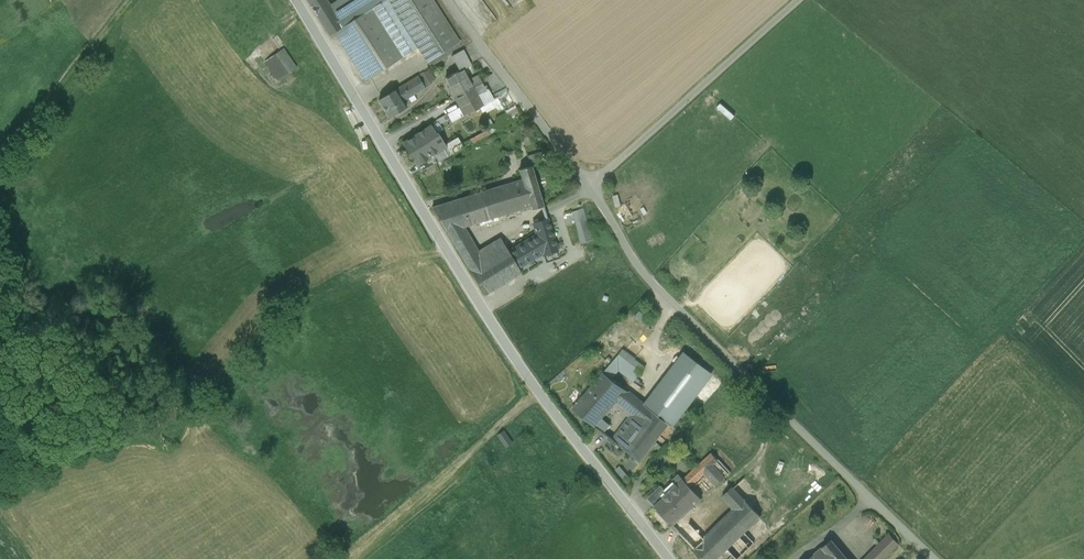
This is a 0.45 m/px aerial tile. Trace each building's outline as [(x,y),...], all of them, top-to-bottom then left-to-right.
[(369,0),(339,0),(329,6),(343,27),(336,31),(368,79),(405,55),(386,26),(387,26),(374,7),(369,0)] [(374,7),(387,26),(386,26),(405,55),(418,46),(388,0),(385,0),(374,7)] [(418,46),(427,61),(459,42),(432,0),(388,0),(418,46)] [(329,6),(316,14),(329,36),(336,31),(343,27),(329,6)] [(459,42),(427,61),(431,66),(462,47),(459,42)] [(284,50),(266,62),(277,80),(296,68),(284,50)] [(459,71),(445,78),(450,86),(448,87),(453,96),(455,95),(481,81),(477,74),(468,79),(463,69),(471,65),(463,50),(451,56),(459,71)] [(481,81),(455,95),(465,115),(498,97),(505,93),(508,91),(494,74),(481,81)] [(424,87),(418,76),(412,80),(418,90),(424,87)] [(412,80),(395,89),(402,100),(418,90),(412,80)] [(395,89),(379,99),(388,116),(405,105),(402,100),(395,89)] [(514,106),(505,93),(498,97),(505,110),(514,106)] [(496,116),(505,110),(498,97),(465,115),(463,116),(467,122),(492,108),(496,116)] [(520,117),(514,106),(505,110),(512,122),(520,117)] [(447,116),(438,121),(444,130),(452,125),(447,116)] [(493,124),(496,130),(505,125),(502,119),(493,124)] [(402,143),(416,166),(432,156),(446,148),(444,144),(438,134),(436,135),(430,126),(402,143)] [(484,128),(467,137),(470,143),(487,134),(484,128)] [(446,148),(432,156),(435,163),(464,148),(458,137),(444,144),(446,148)] [(540,152),(527,156),(529,163),(543,159),(540,152)] [(432,156),(416,166),(419,172),(435,163),(432,156)] [(531,166),(519,170),(522,180),(514,182),(522,209),(531,206),(532,209),(543,206),(531,166)] [(514,182),(432,207),(432,208),(446,232),(462,227),(522,209),(514,182)] [(584,208),(572,212),(582,243),(594,240),(584,208)] [(547,219),(534,224),(537,236),(543,252),(555,246),(547,219)] [(462,227),(446,232),(455,246),(456,246),(468,238),(462,227)] [(509,253),(517,268),(518,267),(543,252),(537,236),(509,253)] [(472,246),(461,253),(460,253),(459,253),(469,270),(482,262),(472,246)] [(482,262),(469,270),(485,295),(521,273),(518,267),(517,268),(509,253),(506,248),(482,262)] [(759,318),(767,309),(771,312),(777,306),(768,297),(753,313),(759,318)] [(629,326),(639,318),(633,309),(622,317),(629,326)] [(639,311),(636,318),(652,325),(655,318),(639,311)] [(625,351),(624,350),(619,356),(641,372),(645,367),(625,352),(625,351)] [(686,353),(660,387),(686,407),(712,373),(691,358),(686,353)] [(641,372),(619,356),(612,364),(619,370),(634,381),(641,372)] [(619,370),(612,364),(603,374),(615,383),(619,370)] [(603,374),(572,409),(595,426),(602,418),(617,400),(625,391),(615,383),(603,374)] [(660,387),(645,406),(636,419),(632,416),(631,416),(630,416),(613,440),(641,461),(669,424),(672,426),(686,407),(660,387)] [(638,400),(625,391),(617,400),(627,408),(629,408),(631,408),(632,407),(633,406),(638,400)] [(608,422),(602,418),(595,426),(601,431),(608,422)] [(505,431),(498,435),(506,447),(513,442),(505,431)] [(713,453),(684,480),(692,488),(706,475),(715,485),(716,486),(716,485),(731,472),(713,453)] [(627,475),(620,466),(616,469),(624,478),(627,475)] [(684,480),(679,474),(673,480),(678,485),(671,491),(689,510),(701,498),(692,488),(684,480)] [(745,479),(735,489),(745,500),(753,509),(764,498),(745,479)] [(673,480),(661,486),(657,489),(664,497),(655,506),(654,506),(672,525),(689,510),(671,491),(678,485),(673,480)] [(735,489),(734,488),(724,497),(736,509),(745,500),(735,489)] [(657,489),(647,498),(655,506),(664,497),(657,489)] [(704,539),(690,523),(680,533),(705,558),(717,558),(727,549),(744,532),(760,517),(753,509),(745,500),(736,509),(704,539)] [(760,517),(744,532),(754,543),(771,527),(760,517)] [(744,532),(727,549),(733,556),(736,558),(737,558),(754,543),(744,532)] [(869,555),(874,558),(883,558),(899,544),(890,535),(869,555)] [(832,540),(814,555),(817,558),(848,558),(832,540)] [(727,549),(717,558),(730,558),(733,556),(727,549)]
